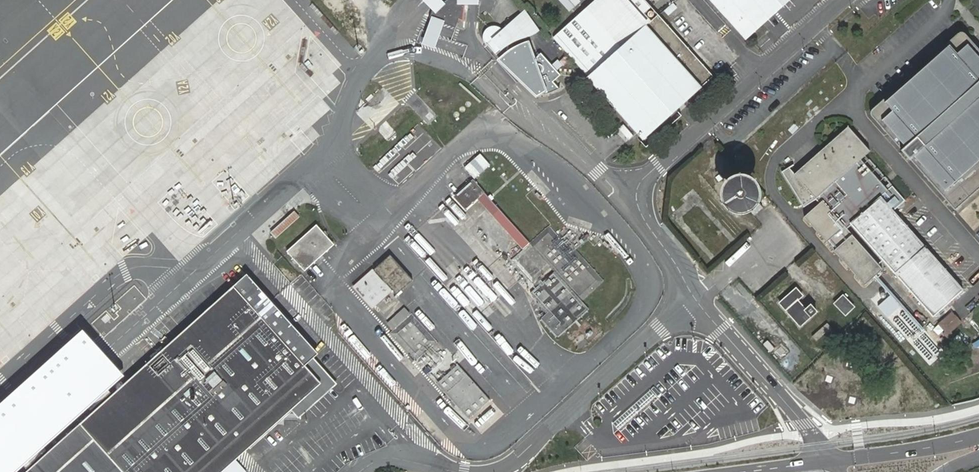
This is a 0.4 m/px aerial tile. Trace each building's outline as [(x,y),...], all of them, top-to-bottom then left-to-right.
[(473,10),(468,5),(470,4),(466,0),(465,0),(463,2),(454,10),(444,20),(452,29),(462,20),(472,11),(473,10)] [(493,4),(490,0),(466,0),(470,4),(468,5),(473,10),(480,17),(493,4)] [(715,76),(659,14),(647,0),(596,0),(554,37),(589,76),(641,135),(645,139),(677,110),(715,76)] [(581,0),(560,0),(570,12),(582,1),(581,0)] [(792,0),(711,0),(747,40),(792,0)] [(562,74),(542,52),(537,57),(530,38),(536,33),(541,29),(525,9),(507,25),(504,29),(498,26),(494,25),(488,28),(485,31),(484,36),(485,40),(487,43),(489,44),(494,47),(495,51),(496,53),(497,54),(499,56),(498,60),(537,97),(545,93),(551,92),(557,90),(561,87),(554,81),(562,74)] [(965,32),(963,31),(960,30),(958,31),(955,34),(945,42),(946,44),(884,99),(883,97),(880,99),(871,107),(870,109),(869,111),(869,113),(870,115),(955,209),(978,187),(978,48),(965,32)] [(962,289),(893,211),(902,203),(905,200),(892,185),(887,189),(861,158),(869,150),(847,125),(794,173),(789,167),(782,171),(804,207),(815,199),(819,202),(803,216),(826,242),(836,252),(865,285),(882,269),(885,267),(887,265),(932,316),(962,289)] [(719,219),(753,192),(719,149),(685,176),(719,219)] [(466,210),(485,192),(474,179),(454,197),(466,210)] [(752,215),(761,208),(756,202),(748,209),(752,215)] [(276,238),(301,217),(295,211),(271,232),(276,238)] [(305,272),(336,245),(317,225),(287,252),(305,272)] [(603,278),(551,226),(515,258),(533,278),(550,264),(583,296),(603,278)] [(397,295),(414,280),(391,254),(374,270),(373,269),(354,287),(373,308),(393,290),(397,295)] [(587,310),(554,272),(531,293),(548,312),(540,320),(558,335),(587,310)] [(247,273),(182,332),(26,471),(224,471),(237,461),(243,455),(293,412),(299,417),(337,382),(315,357),(318,352),(277,306),(271,300),(247,273)] [(799,327),(817,311),(810,302),(804,307),(798,300),(804,295),(795,286),(777,302),(799,327)] [(854,306),(843,293),(833,303),(845,315),(854,306)] [(883,312),(893,303),(888,297),(878,306),(883,312)] [(893,322),(903,313),(898,307),(887,316),(893,322)] [(395,330),(411,315),(405,308),(388,323),(395,330)] [(951,332),(962,322),(952,311),(939,324),(945,331),(942,333),(948,340),(954,334),(951,332)] [(413,313),(392,334),(418,364),(439,343),(413,313)] [(902,333),(912,324),(907,318),(897,327),(902,333)] [(815,341),(830,328),(825,323),(810,336),(815,341)] [(0,401),(0,471),(14,471),(124,373),(83,328),(0,401)] [(921,335),(929,346),(936,340),(928,329),(921,335)] [(459,364),(438,381),(470,416),(489,399),(459,364)]
